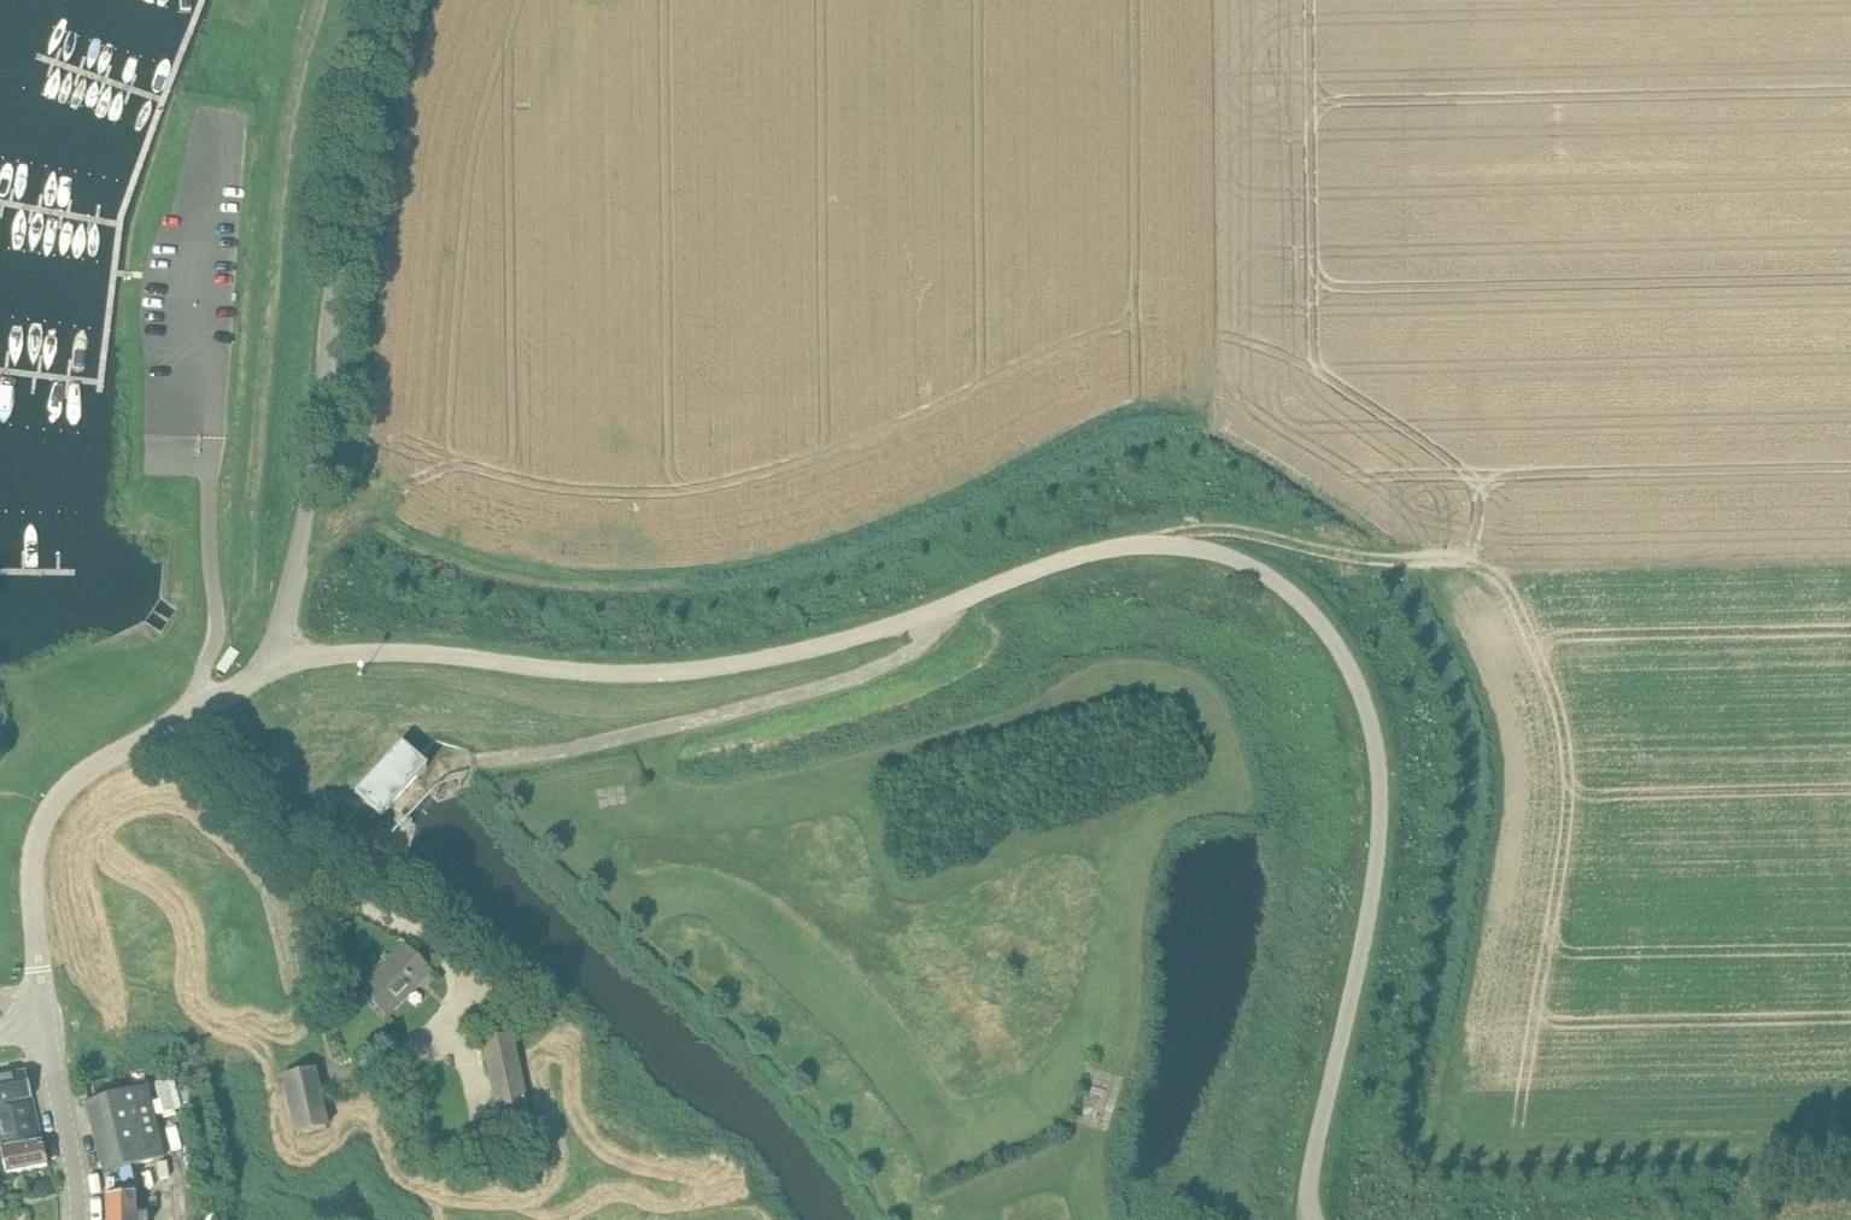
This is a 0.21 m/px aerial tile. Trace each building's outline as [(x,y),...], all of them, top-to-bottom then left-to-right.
[(380,818),(427,768),(402,744),(355,794),(380,818)] [(291,793),(281,785),(272,795),(282,803),(291,793)] [(386,1017),(430,972),(405,948),(361,992),(386,1017)] [(495,1114),(528,1107),(513,1036),(480,1043),(495,1114)] [(296,1140),(328,1132),(314,1069),(281,1077),(296,1140)] [(27,1072),(0,1078),(0,1140),(9,1138),(11,1147),(41,1141),(27,1072)] [(169,1076),(177,1109),(190,1105),(181,1073),(169,1076)] [(104,1174),(133,1167),(164,1159),(146,1087),(110,1096),(86,1102),(104,1174)] [(194,1115),(178,1115),(178,1142),(195,1142),(194,1115)] [(6,1176),(47,1167),(41,1141),(11,1147),(0,1149),(0,1177),(6,1176)] [(536,1179),(551,1176),(548,1161),(533,1164),(536,1179)] [(136,1195),(106,1197),(107,1219),(149,1219),(149,1215),(137,1216),(136,1195)]
